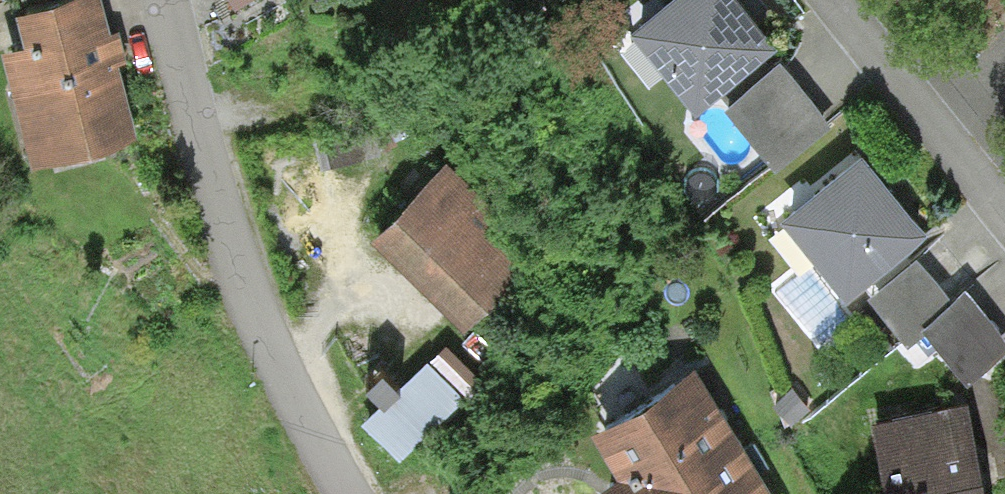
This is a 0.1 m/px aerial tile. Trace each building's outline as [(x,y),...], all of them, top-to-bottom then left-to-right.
[(25,30),(106,10),(104,0),(17,0),(25,30)] [(631,32),(696,114),(716,98),(742,78),(761,63),(778,49),(740,0),(671,0),(631,32)] [(25,30),(3,36),(33,151),(135,125),(119,64),(129,62),(122,36),(119,24),(111,26),(106,10),(25,30)] [(769,74),(761,63),(742,78),(716,98),(724,109),(769,74)] [(769,74),(724,109),(775,174),(831,130),(780,65),(769,74)] [(540,241),(447,148),(372,223),(465,316),(540,241)] [(862,157),(779,222),(844,304),(869,285),(886,272),(901,259),(927,239),(862,157)] [(909,268),(901,259),(886,272),(869,285),(877,292),(909,268)] [(953,308),(917,262),(909,268),(877,292),(870,298),(910,351),(929,336),(924,330),(953,308)] [(953,308),(924,330),(929,336),(969,388),(1004,361),(1004,346),(967,297),(953,308)] [(487,381),(447,339),(429,356),(427,352),(362,416),(399,457),(466,392),(471,397),(487,381)] [(622,468),(637,493),(777,493),(695,356),(591,418),(622,468)] [(871,424),(885,493),(988,493),(982,462),(970,404),(871,424)] [(637,493),(622,468),(605,478),(615,493),(637,493)]
